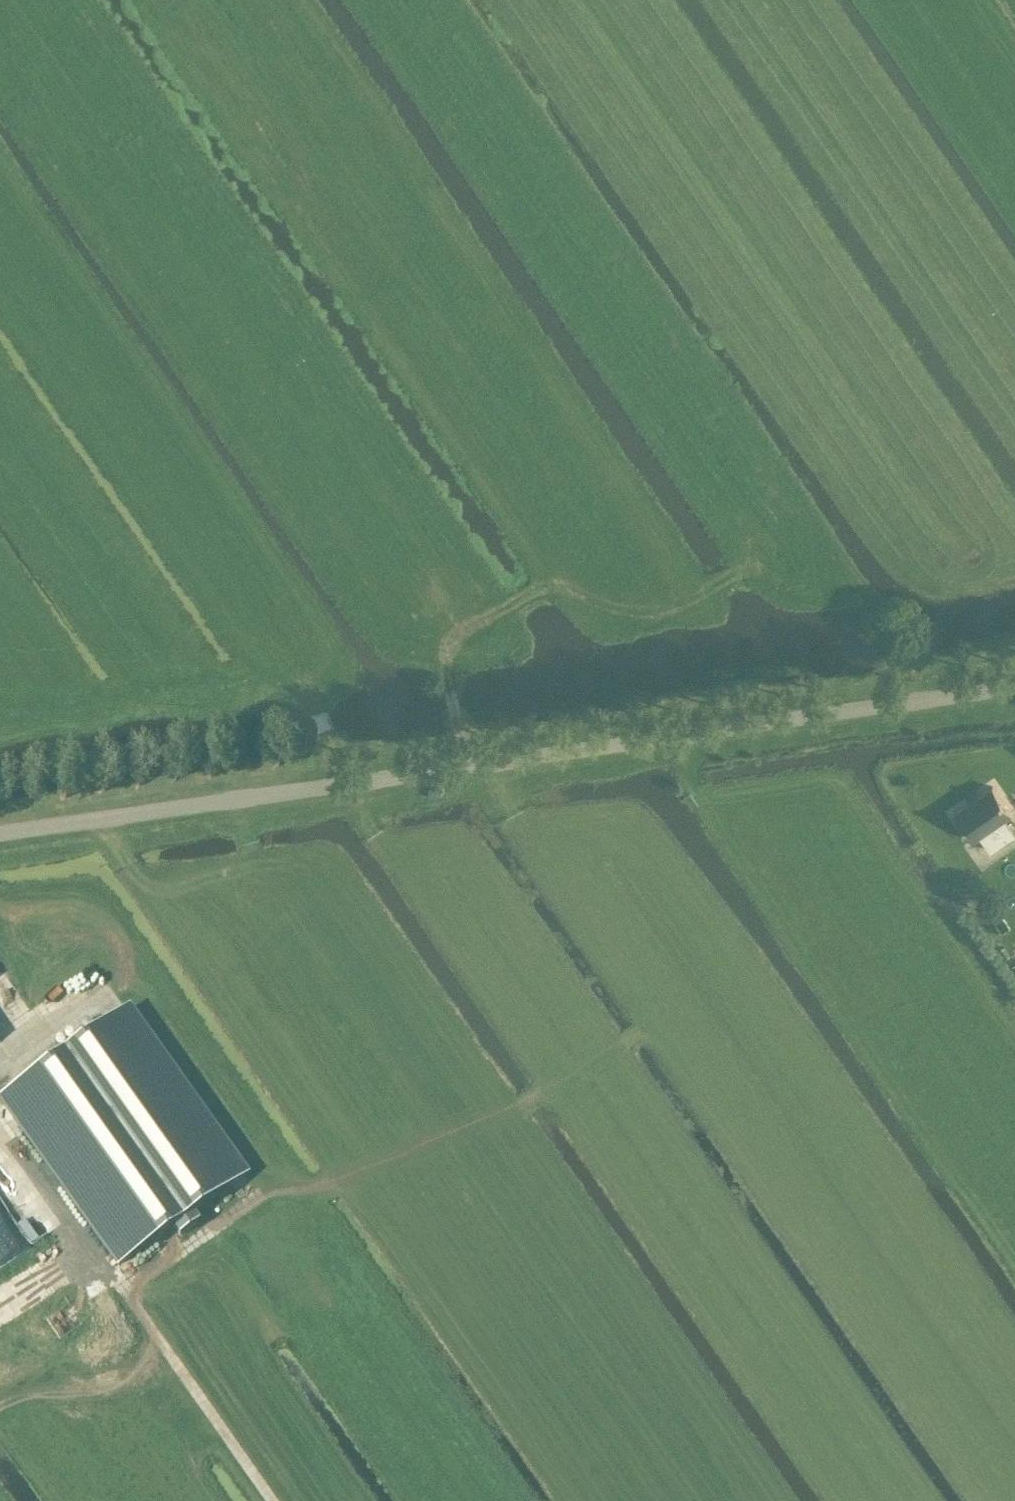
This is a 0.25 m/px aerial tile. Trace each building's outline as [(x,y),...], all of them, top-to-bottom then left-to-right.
[(441,786),(428,787),(429,797),(442,796),(441,786)] [(993,786),(954,813),(972,839),(980,834),(991,850),(1014,834),(1003,818),(1011,812),(993,786)] [(0,1098),(26,1134),(119,1266),(173,1228),(180,1238),(198,1225),(192,1215),(245,1177),(126,1009),(55,1061),(0,1098)]
